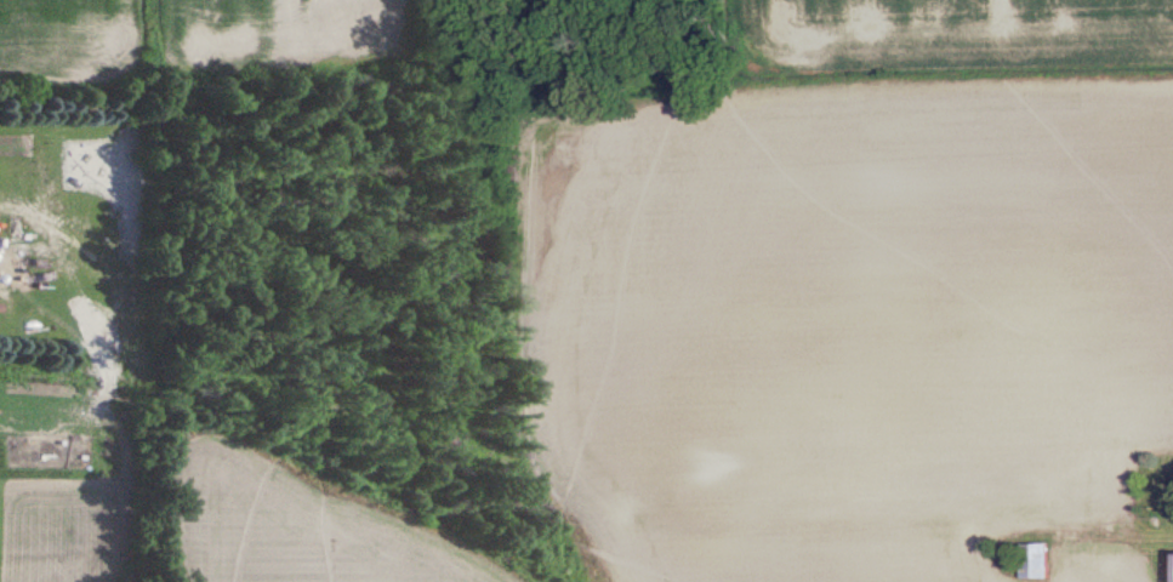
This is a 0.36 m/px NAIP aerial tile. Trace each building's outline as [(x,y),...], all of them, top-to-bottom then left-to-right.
[(1026,580),(1052,580),(1052,545),(1026,545),(1026,580)]
